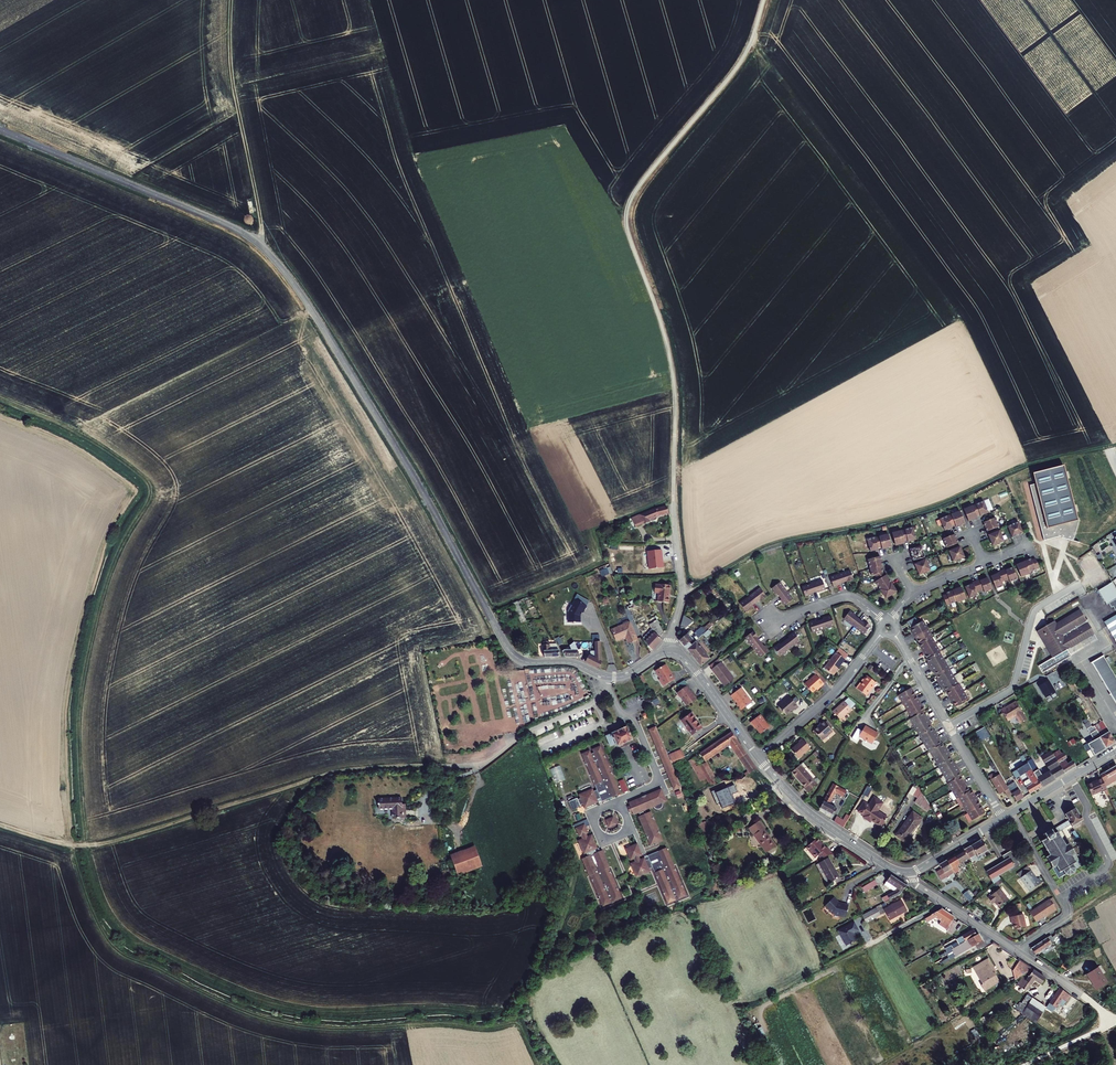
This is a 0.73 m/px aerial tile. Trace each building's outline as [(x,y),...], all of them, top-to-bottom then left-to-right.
[(1077,518),(1064,465),(1034,473),(1037,485),(1029,486),(1044,541),(1062,535),(1061,538),(1073,541),(1079,519),(1077,518)] [(964,509),(969,521),(978,518),(976,515),(980,513),(981,516),(989,513),(984,502),(964,509)] [(640,513),(639,511),(635,513),(641,522),(647,519),(647,517),(657,513),(665,511),(664,504),(655,506),(640,513)] [(940,519),(945,530),(952,527),(951,524),(955,523),(956,527),(965,523),(960,511),(940,519)] [(635,513),(630,515),(634,525),(641,522),(635,513)] [(983,523),(987,532),(999,527),(995,518),(983,523)] [(1018,523),(1008,527),(1012,538),(1023,533),(1018,523)] [(892,533),(895,546),(904,543),(903,540),(907,539),(908,542),(916,540),(913,528),(892,533)] [(999,531),(988,535),(993,546),(1003,541),(999,531)] [(887,534),(867,540),(870,552),(878,550),(877,547),(881,546),(882,549),(891,547),(887,534)] [(955,534),(943,540),(946,548),(958,543),(955,534)] [(921,546),(910,549),(913,560),(924,557),(921,546)] [(949,551),(953,562),(964,557),(959,547),(949,551)] [(661,550),(646,551),(649,569),(664,567),(661,550)] [(879,558),(866,561),(871,577),(873,576),(876,581),(874,583),(885,599),(897,592),(885,575),(884,577),(882,574),(880,567),(881,567),(879,558)] [(1038,567),(1035,558),(1031,560),(1030,559),(1016,565),(1021,577),(1029,573),(1028,572),(1038,567)] [(914,565),(919,575),(929,570),(924,560),(914,565)] [(602,576),(609,573),(607,567),(600,570),(602,576)] [(990,576),(995,588),(1003,585),(1002,582),(1009,579),(1010,582),(1017,579),(1013,567),(1005,570),(1005,569),(997,572),(998,573),(990,576)] [(829,576),(833,586),(834,585),(837,584),(840,583),(839,582),(839,581),(840,580),(841,581),(845,580),(844,579),(846,578),(846,579),(846,581),(853,578),(850,569),(838,573),(829,576)] [(972,584),(965,587),(969,598),(977,595),(976,593),(983,590),(984,592),(992,589),(987,578),(980,581),(979,579),(972,582),(972,584)] [(801,586),(804,596),(808,594),(811,593),(810,592),(810,591),(812,590),(812,591),(816,590),(816,589),(817,588),(818,589),(818,591),(825,588),(822,579),(809,583),(801,586)] [(668,591),(669,582),(658,582),(654,582),(654,583),(652,585),(652,587),(653,589),(653,590),(657,590),(657,599),(668,600),(668,595),(667,595),(667,591),(668,591)] [(781,601),(784,605),(792,598),(784,588),(779,582),(771,588),(772,590),(775,593),(776,592),(777,592),(778,593),(777,594),(780,597),(781,596),(781,598),(779,599),(781,601)] [(739,603),(745,611),(750,607),(750,606),(749,605),(750,604),(751,605),(754,602),(758,599),(757,599),(758,598),(759,599),(760,600),(765,595),(759,587),(749,595),(739,603)] [(961,587),(946,593),(946,594),(943,595),(946,605),(956,601),(957,602),(966,599),(961,587)] [(1115,605),(1109,596),(1099,603),(1106,612),(1115,605)] [(586,605),(576,599),(568,611),(568,622),(580,622),(580,615),(586,605)] [(514,600),(509,603),(518,623),(523,621),(514,600)] [(856,614),(851,609),(844,617),(854,625),(864,633),(870,625),(865,621),(864,622),(863,623),(862,622),(863,621),(860,618),(856,616),(856,617),(854,616),(855,615),(856,614)] [(1052,620),(1047,623),(1045,624),(1061,651),(1079,641),(1084,638),(1080,630),(1089,625),(1079,609),(1054,624),(1052,620)] [(910,617),(913,626),(913,625),(917,632),(929,625),(925,617),(921,619),(917,613),(910,617)] [(834,624),(831,614),(822,617),(823,618),(823,620),(822,620),(822,619),(817,620),(817,622),(816,622),(816,621),(815,620),(809,622),(812,632),(834,624)] [(691,619),(682,615),(678,624),(683,627),(691,619)] [(615,622),(620,632),(622,632),(625,638),(633,634),(625,617),(615,622)] [(646,618),(633,622),(636,628),(647,624),(651,629),(640,637),(647,647),(659,637),(655,632),(660,629),(654,617),(646,620),(646,618)] [(620,632),(615,622),(608,625),(613,636),(620,632)] [(1035,630),(1045,647),(1051,657),(1060,652),(1061,651),(1045,624),(1035,630)] [(917,632),(921,640),(931,634),(934,632),(929,625),(917,632)] [(1093,633),(1089,625),(1080,630),(1084,638),(1093,633)] [(691,639),(686,633),(678,640),(679,642),(686,649),(695,641),(702,634),(700,632),(703,630),(699,626),(694,631),(692,631),(696,635),(691,639)] [(709,628),(704,633),(707,636),(712,631),(709,628)] [(761,657),(769,651),(764,645),(763,646),(762,647),(761,646),(762,645),(760,642),(757,638),(756,639),(755,638),(756,637),(757,636),(753,631),(745,637),(753,647),(761,657)] [(800,640),(794,632),(788,636),(789,637),(789,638),(788,639),(788,638),(784,641),(781,643),(781,644),(780,645),(780,644),(779,643),(773,647),(779,656),(789,648),(800,640)] [(573,634),(568,638),(572,646),(576,644),(577,645),(581,643),(576,633),(573,634)] [(924,649),(936,642),(931,634),(921,640),(919,641),(924,649)] [(542,639),(541,654),(556,655),(557,649),(555,643),(548,643),(548,639),(542,639)] [(601,641),(594,641),(595,656),(589,653),(585,661),(600,668),(601,661),(601,641)] [(686,649),(699,665),(709,656),(695,641),(686,649)] [(1061,651),(1065,657),(1083,647),(1079,641),(1061,651)] [(936,642),(924,649),(928,657),(937,652),(940,650),(936,642)] [(566,656),(579,650),(577,645),(576,644),(572,646),(567,648),(566,644),(562,646),(562,647),(560,648),(563,656),(566,656)] [(845,658),(836,651),(824,667),(833,674),(845,658)] [(926,662),(929,667),(942,660),(937,652),(928,657),(926,658),(928,661),(926,662)] [(1060,652),(1051,657),(1037,666),(1040,672),(1064,658),(1060,652)] [(1101,654),(1095,657),(1090,660),(1115,704),(1115,679),(1101,654)] [(711,669),(720,662),(718,659),(709,665),(711,669)] [(933,670),(935,675),(947,668),(942,660),(929,667),(931,671),(933,670)] [(711,669),(725,686),(734,679),(720,662),(711,669)] [(660,687),(670,679),(660,665),(651,672),(657,679),(655,680),(660,687)] [(947,668),(935,675),(937,678),(936,679),(938,684),(952,676),(947,668)] [(819,672),(815,675),(823,684),(827,681),(819,672)] [(815,674),(804,683),(812,692),(819,685),(820,686),(823,684),(815,675),(815,674)] [(859,684),(856,688),(867,696),(876,682),(866,675),(860,684),(859,684)] [(944,690),(945,690),(956,684),(952,676),(938,684),(939,686),(941,685),(944,690)] [(1045,681),(1036,686),(1043,698),(1052,693),(1045,681)] [(956,684),(945,690),(950,698),(962,691),(959,687),(957,683),(956,684)] [(684,705),(693,698),(683,684),(674,691),(684,705)] [(731,695),(738,690),(735,685),(728,691),(731,695)] [(899,693),(903,700),(914,693),(911,686),(899,693)] [(738,690),(731,695),(736,702),(737,702),(738,704),(737,704),(742,710),(751,703),(748,699),(749,698),(741,688),(738,690)] [(962,691),(950,698),(954,706),(966,699),(962,691)] [(919,701),(914,693),(903,700),(908,708),(919,701)] [(789,696),(778,706),(786,715),(794,708),(795,710),(799,706),(789,696)] [(849,698),(833,713),(841,721),(858,705),(849,698)] [(919,701),(908,708),(912,715),(921,710),(924,709),(919,701)] [(1003,707),(999,709),(1006,721),(1014,716),(1018,724),(1025,720),(1014,701),(1003,708),(1003,707)] [(688,710),(678,718),(688,732),(698,725),(694,720),(693,720),(690,716),(692,716),(688,710)] [(908,718),(913,726),(927,717),(925,713),(923,714),(921,710),(912,715),(908,718)] [(750,717),(753,721),(760,715),(758,712),(750,717)] [(761,715),(760,715),(753,721),(751,722),(754,726),(755,725),(762,734),(770,727),(761,715)] [(927,717),(913,726),(918,734),(931,727),(928,722),(930,721),(927,717)] [(1087,728),(1089,732),(1093,740),(1100,751),(1114,742),(1101,720),(1087,728)] [(827,721),(825,723),(830,730),(833,727),(827,721)] [(672,787),(680,784),(673,765),(672,759),(665,740),(659,723),(659,722),(650,725),(672,787)] [(830,730),(825,723),(823,722),(820,725),(822,726),(815,732),(823,742),(833,733),(830,730)] [(633,738),(628,723),(621,726),(621,727),(611,731),(606,733),(610,742),(611,744),(617,741),(618,744),(619,743),(620,744),(623,743),(623,741),(627,740),(633,738)] [(871,729),(867,726),(861,737),(874,744),(880,734),(875,731),(874,731),(871,729)] [(980,734),(977,735),(993,762),(1002,758),(983,726),(978,730),(980,734)] [(931,727),(918,734),(923,742),(937,734),(935,729),(933,730),(931,727)] [(728,730),(687,756),(697,772),(701,770),(704,775),(711,771),(702,757),(728,740),(744,765),(737,770),(714,776),(713,774),(706,778),(709,783),(720,779),(740,777),(755,767),(728,730)] [(937,734),(923,742),(928,750),(929,749),(940,743),(938,739),(939,738),(937,734)] [(1091,755),(1100,751),(1093,740),(1090,742),(1093,746),(1089,749),(1088,747),(1087,747),(1091,755)] [(799,744),(790,752),(798,760),(809,750),(802,741),(798,744),(799,744)] [(940,743),(929,749),(934,757),(948,749),(945,745),(944,746),(942,742),(940,743)] [(621,793),(601,745),(593,748),(594,752),(592,753),(590,749),(582,752),(597,789),(594,790),(593,789),(591,788),(580,792),(579,795),(580,797),(578,798),(577,797),(568,800),(572,809),(580,805),(580,804),(582,803),(583,805),(586,806),(596,802),(597,799),(600,797),(601,800),(621,793)] [(672,756),(683,752),(681,746),(670,750),(672,756)] [(948,749),(934,757),(939,765),(951,758),(949,754),(950,753),(948,749)] [(1056,750),(1050,754),(1061,774),(1072,767),(1069,762),(1067,763),(1060,753),(1058,754),(1056,750)] [(1039,776),(1029,759),(1024,762),(1039,787),(1049,780),(1061,774),(1050,754),(1048,751),(1039,756),(1042,761),(1047,771),(1039,776)] [(1008,772),(1012,779),(1022,773),(1029,783),(1022,787),(1027,794),(1039,787),(1024,762),(1020,755),(1017,757),(1022,764),(1008,772)] [(951,758),(939,765),(944,773),(957,766),(955,761),(953,762),(951,758)] [(550,768),(554,782),(564,779),(560,765),(550,768)] [(957,766),(944,773),(948,781),(959,775),(961,775),(958,771),(960,770),(957,766)] [(1100,776),(1101,779),(1104,785),(1110,782),(1109,779),(1110,778),(1110,779),(1113,778),(1112,776),(1115,774),(1115,766),(1100,776)] [(799,767),(791,775),(804,790),(803,791),(806,795),(815,786),(799,767)] [(997,774),(988,779),(997,794),(1001,792),(1005,798),(1009,796),(1007,791),(997,774)] [(959,775),(948,781),(947,783),(951,790),(964,783),(959,775)] [(1095,784),(1099,793),(1106,790),(1104,785),(1101,779),(1096,781),(1097,783),(1095,784)] [(915,780),(907,792),(916,798),(914,800),(924,806),(927,801),(924,796),(919,788),(915,780)] [(829,792),(819,809),(832,816),(837,809),(829,804),(835,793),(843,797),(847,791),(834,783),(829,792)] [(964,783),(951,790),(955,798),(959,796),(968,790),(964,783)] [(1092,783),(1086,786),(1091,796),(1099,793),(1095,784),(1093,785),(1092,783)] [(852,785),(848,791),(860,798),(863,792),(852,785)] [(662,787),(629,801),(630,805),(631,805),(630,806),(632,810),(633,810),(634,814),(639,812),(641,815),(638,816),(650,845),(662,839),(651,810),(646,812),(645,809),(652,806),(654,806),(654,807),(655,808),(656,808),(657,809),(658,809),(659,809),(660,809),(661,808),(662,807),(663,806),(663,805),(664,804),(663,804),(663,803),(663,802),(664,801),(667,800),(662,787)] [(1014,787),(1007,791),(1009,796),(1013,802),(1021,798),(1014,787)] [(406,792),(382,788),(381,799),(395,801),(393,810),(405,812),(407,803),(404,802),(406,792)] [(959,796),(963,803),(975,796),(971,789),(968,790),(959,796)] [(975,796),(963,803),(968,811),(980,804),(975,796)] [(863,819),(867,821),(868,819),(871,821),(881,827),(887,817),(877,811),(882,803),(873,798),(868,806),(863,803),(858,813),(864,817),(863,819)] [(980,804),(968,811),(973,820),(985,813),(980,804)] [(1068,820),(1055,828),(1058,832),(1071,823),(1072,826),(1082,820),(1075,807),(1065,814),(1068,820)] [(894,836),(907,845),(912,839),(908,836),(920,817),(910,811),(894,836)] [(613,816),(606,819),(608,827),(616,824),(613,816)] [(837,817),(834,822),(843,828),(846,822),(837,817)] [(693,822),(696,832),(704,829),(700,819),(693,822)] [(758,820),(748,828),(765,852),(775,845),(766,833),(763,828),(764,828),(758,820)] [(1071,823),(1058,832),(1064,841),(1066,839),(1071,836),(1068,829),(1072,826),(1071,823)] [(589,833),(585,824),(576,828),(580,837),(582,836),(583,838),(580,839),(579,842),(583,852),(586,853),(587,853),(588,856),(582,859),(589,876),(590,876),(602,907),(610,903),(609,900),(611,899),(613,902),(621,899),(609,868),(610,868),(603,850),(596,853),(595,850),(596,849),(597,847),(593,836),(590,835),(588,836),(587,834),(589,833)] [(1050,831),(1043,835),(1046,840),(1042,842),(1050,856),(1047,857),(1060,878),(1067,874),(1068,875),(1069,875),(1070,875),(1071,875),(1076,872),(1077,870),(1078,867),(1075,863),(1077,861),(1073,855),(1075,854),(1069,843),(1066,845),(1064,841),(1058,832),(1053,835),(1050,831)] [(446,852),(452,872),(488,859),(482,839),(446,852)] [(819,856),(823,862),(827,859),(832,855),(827,849),(826,850),(817,839),(806,848),(816,859),(819,856)] [(963,850),(969,859),(974,856),(978,863),(987,858),(986,857),(991,853),(989,850),(988,850),(982,839),(963,850)] [(667,848),(648,856),(649,859),(646,860),(645,860),(643,858),(640,859),(639,857),(643,855),(638,843),(625,848),(631,860),(634,859),(635,862),(633,863),(632,865),(636,875),(638,877),(648,872),(650,870),(649,869),(652,867),(667,904),(676,900),(674,897),(677,896),(678,899),(686,896),(667,848)] [(963,850),(960,852),(965,861),(969,859),(963,850)] [(965,861),(960,852),(955,855),(960,864),(965,861)] [(1002,858),(1003,860),(1009,857),(1017,870),(1021,867),(1012,852),(1002,858)] [(960,864),(955,855),(946,860),(951,869),(959,877),(963,874),(956,866),(960,864)] [(1004,862),(987,872),(995,885),(1002,880),(1000,877),(1010,871),(1011,874),(1017,870),(1009,857),(1003,860),(1004,862)] [(817,865),(828,882),(829,883),(838,878),(827,859),(823,862),(817,865)] [(951,869),(946,860),(939,864),(944,873),(951,869)] [(939,864),(934,867),(942,881),(947,878),(944,873),(939,864)] [(828,882),(817,865),(815,867),(825,884),(828,882)] [(1030,868),(1020,875),(1033,893),(1046,884),(1043,879),(1039,881),(1030,868)] [(879,901),(882,906),(887,904),(897,898),(903,888),(887,878),(881,888),(891,895),(879,901)] [(874,880),(859,889),(862,894),(878,886),(874,880)] [(1001,889),(988,899),(993,905),(995,903),(1000,908),(1009,901),(1001,889)] [(963,895),(969,903),(972,900),(967,893),(963,895)] [(843,919),(847,907),(840,904),(839,905),(837,905),(836,904),(837,903),(833,898),(824,905),(830,914),(834,915),(834,916),(843,919)] [(1051,901),(1031,914),(1038,923),(1050,915),(1050,916),(1058,911),(1051,901)] [(899,903),(881,913),(883,915),(887,923),(905,914),(899,903)] [(875,910),(860,918),(864,925),(879,918),(875,910)] [(941,913),(923,923),(925,925),(934,921),(939,924),(937,927),(946,933),(948,930),(951,931),(955,925),(952,923),(953,921),(941,913)] [(1025,916),(1011,919),(1012,923),(1014,923),(1015,926),(1016,931),(1028,928),(1025,916)] [(855,934),(851,926),(835,933),(842,949),(853,943),(850,936),(855,934)] [(955,944),(956,947),(973,939),(971,933),(959,939),(960,942),(955,944)] [(948,952),(951,958),(972,948),(979,944),(976,938),(973,939),(956,947),(948,952)] [(1031,950),(1036,957),(1053,946),(1052,945),(1055,943),(1058,948),(1061,946),(1057,938),(1053,940),(1052,938),(1041,944),(1031,950)] [(979,944),(972,948),(975,955),(982,951),(979,944)] [(991,976),(993,974),(986,962),(970,970),(974,976),(976,975),(974,972),(984,966),(985,966),(988,970),(986,971),(990,977),(991,976)] [(1017,978),(1028,971),(1016,963),(1009,972),(1017,978)] [(979,987),(978,988),(981,993),(996,985),(991,976),(990,977),(986,971),(988,970),(985,966),(984,966),(974,972),(976,975),(974,976),(979,987)] [(1018,980),(1012,988),(1017,992),(1018,991),(1022,994),(1030,982),(1036,987),(1040,981),(1029,973),(1022,982),(1018,980)] [(1108,988),(1098,973),(1087,979),(1091,985),(1090,985),(1093,989),(1097,994),(1108,988)] [(1047,1011),(1051,1014),(1063,999),(1053,992),(1039,1010),(1045,1014),(1047,1011)] [(1016,1006),(1014,1007),(1028,1024),(1038,1010),(1022,998),(1018,1004),(1018,1005),(1016,1006)] [(1012,1008),(1009,1012),(1027,1025),(1028,1024),(1014,1007),(1012,1008)]
